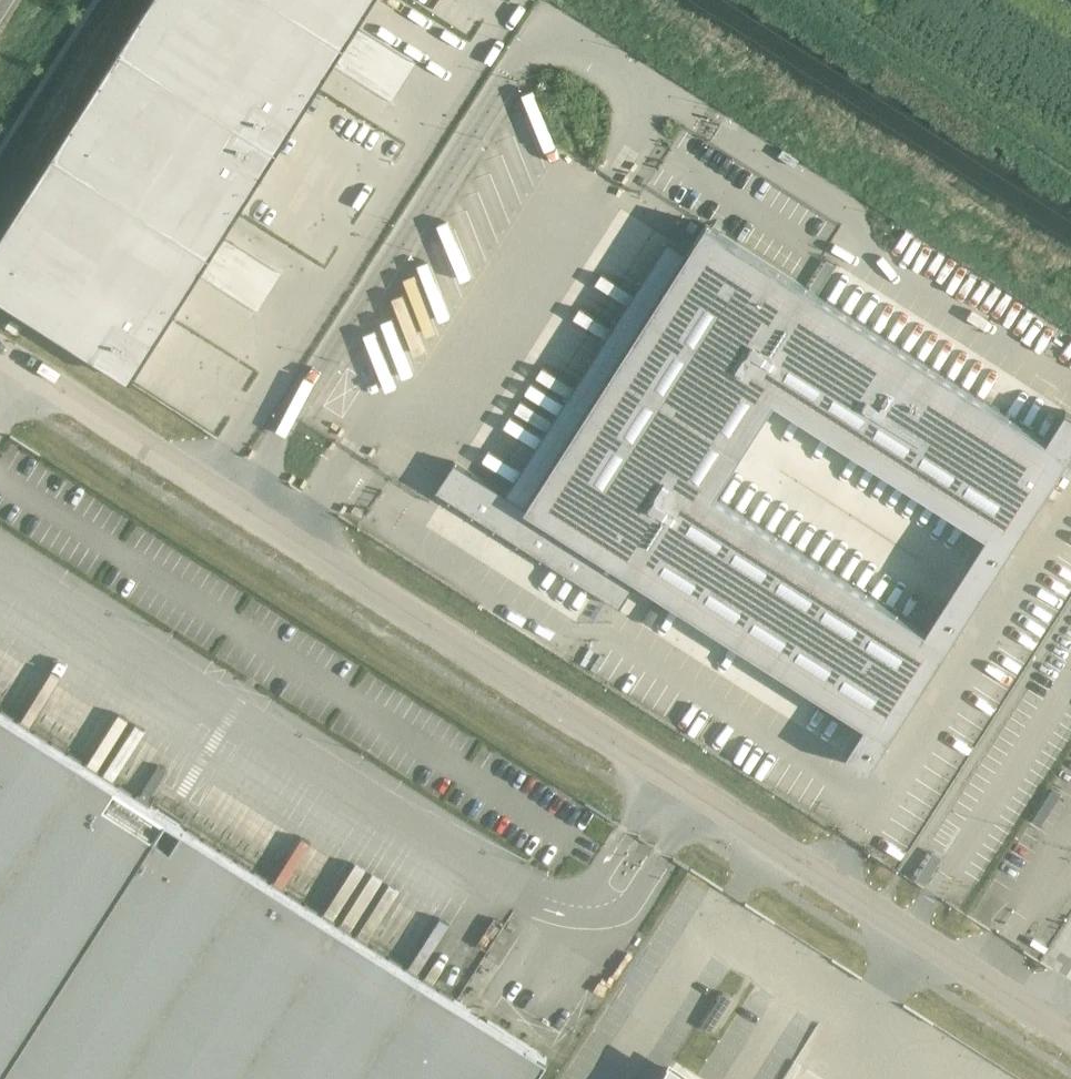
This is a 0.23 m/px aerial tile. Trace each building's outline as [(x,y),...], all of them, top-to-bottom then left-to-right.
[(0,240),(0,298),(132,382),(376,0),(153,0),(0,240)] [(438,491),(598,593),(608,577),(632,592),(639,581),(867,726),(848,755),(871,770),(970,616),(946,601),(927,631),(716,496),(777,401),(988,535),(969,565),(992,580),(1070,457),(1070,413),(1067,411),(1048,441),(708,224),(527,507),(457,462),(438,491)] [(0,709),(0,1078),(534,1078),(548,1058),(0,709)] [(665,1078),(690,1078),(672,1068),(665,1078)]
